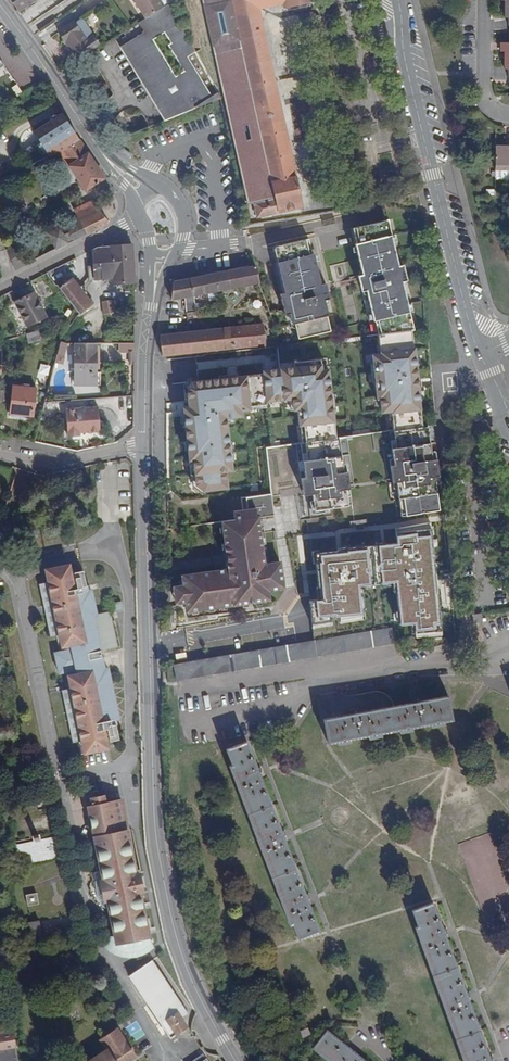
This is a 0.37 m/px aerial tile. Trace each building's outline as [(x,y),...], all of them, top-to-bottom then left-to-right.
[(19,11),(35,0),(11,0),(19,11)] [(145,17),(164,6),(160,0),(135,0),(145,17)] [(254,202),(257,216),(302,206),(258,8),(256,0),(202,0),(247,203),(254,202)] [(258,8),(283,3),(282,0),(256,0),(258,8)] [(501,0),(505,0),(505,5),(505,17),(508,17),(508,25),(508,0),(501,0)] [(122,48),(166,120),(220,97),(217,93),(210,95),(187,57),(194,53),(176,18),(180,15),(172,1),(164,6),(145,17),(123,31),(130,43),(122,48)] [(74,22),(58,33),(63,41),(66,41),(72,50),(78,59),(100,46),(94,37),(87,41),(86,40),(80,31),(75,24),(74,22)] [(500,43),(500,51),(504,51),(504,58),(504,68),(508,68),(508,76),(508,43),(500,43)] [(51,119),(33,131),(36,136),(38,140),(33,143),(22,151),(31,164),(41,160),(49,156),(59,151),(78,139),(65,119),(61,113),(57,115),(49,115),(51,119)] [(78,139),(59,151),(85,190),(104,178),(78,139)] [(495,146),(495,164),(494,172),(508,172),(508,146),(504,146),(495,146)] [(108,223),(101,211),(92,199),(74,208),(78,216),(66,223),(74,240),(108,223)] [(321,220),(323,226),(335,223),(333,217),(321,220)] [(365,289),(374,319),(375,319),(379,334),(413,330),(420,330),(419,324),(410,325),(408,311),(410,311),(402,280),(407,279),(402,263),(398,264),(390,234),(388,234),(384,219),(352,228),(356,242),(354,243),(361,273),(357,274),(361,290),(365,289)] [(48,235),(55,249),(68,243),(60,229),(48,235)] [(308,239),(277,247),(280,262),(278,263),(285,293),(281,294),(287,316),(291,315),(292,323),(295,322),(300,338),(319,333),(320,337),(331,335),(330,329),(331,329),(327,314),(328,314),(325,299),(330,297),(326,282),(321,284),(313,252),(312,253),(308,239)] [(23,241),(6,248),(15,269),(32,262),(23,241)] [(98,246),(92,249),(93,265),(89,265),(88,279),(113,278),(113,284),(134,282),(132,244),(98,246)] [(255,266),(252,267),(173,281),(171,300),(184,298),(186,310),(195,308),(194,295),(258,284),(255,266)] [(59,288),(74,308),(79,314),(92,303),(72,278),(59,288)] [(15,301),(28,325),(45,316),(33,292),(15,301)] [(103,302),(104,314),(114,313),(112,300),(103,302)] [(163,356),(265,344),(262,323),(166,335),(161,336),(163,356)] [(42,339),(39,329),(27,332),(30,342),(42,339)] [(419,391),(413,330),(379,334),(381,353),(372,353),(373,363),(374,363),(377,398),(380,397),(381,411),(391,410),(394,431),(422,427),(419,400),(418,400),(418,391),(419,391)] [(95,384),(96,343),(74,343),(73,383),(95,384)] [(134,344),(118,344),(118,353),(134,353),(134,344)] [(306,443),(336,439),(335,419),(334,419),(332,376),(325,376),(325,366),(298,367),(298,372),(267,374),(267,377),(223,381),(223,380),(189,382),(191,407),(185,407),(186,416),(189,416),(189,424),(186,425),(189,475),(194,475),(194,485),(202,491),(226,490),(225,473),(231,472),(231,463),(230,463),(228,427),(227,427),(226,419),(244,418),(243,413),(252,412),(252,409),(269,407),(269,405),(294,403),(295,414),(299,414),(300,430),(305,430),(306,443)] [(13,386),(9,413),(31,417),(35,389),(13,386)] [(65,410),(67,436),(79,435),(78,433),(78,431),(87,430),(87,433),(99,432),(97,407),(65,410)] [(405,516),(438,510),(434,476),(427,477),(426,470),(431,469),(434,466),(433,458),(431,458),(429,442),(426,443),(424,426),(422,427),(394,431),(396,447),(391,448),(393,464),(389,465),(391,478),(395,478),(396,482),(392,482),(394,498),(397,497),(402,497),(405,516)] [(313,493),(311,493),(313,509),(347,505),(345,488),(342,489),(342,485),(348,485),(347,471),(343,471),(338,438),(336,439),(306,443),(300,444),(305,478),(303,478),(305,485),(312,485),(313,493)] [(434,476),(438,476),(437,458),(433,458),(434,466),(431,469),(426,470),(427,477),(434,476)] [(301,491),(302,494),(311,493),(313,493),(312,485),(305,485),(303,478),(300,478),(301,489),(301,491)] [(271,495),(271,494),(241,498),(242,511),(235,512),(236,519),(230,520),(229,520),(233,553),(235,553),(236,567),(230,568),(231,570),(225,570),(225,569),(181,575),(182,584),(184,600),(185,607),(244,600),(247,592),(251,592),(252,602),(268,600),(267,590),(276,589),(275,583),(281,582),(279,562),(264,563),(263,566),(260,564),(260,560),(261,559),(258,518),(261,517),(260,509),(273,508),(271,495)] [(400,517),(405,516),(402,497),(397,497),(400,517)] [(274,516),(273,508),(260,509),(261,517),(274,516)] [(233,553),(229,520),(223,521),(227,563),(225,564),(225,569),(225,570),(231,570),(230,568),(236,567),(235,553),(233,553)] [(441,632),(431,526),(397,529),(398,546),(320,554),(325,599),(309,600),(312,630),(367,624),(364,592),(396,589),(399,625),(416,624),(417,634),(441,632)] [(99,658),(104,657),(102,650),(118,647),(111,612),(97,614),(92,590),(88,591),(84,571),(74,573),(75,581),(72,582),(69,566),(46,571),(49,583),(60,634),(63,650),(54,652),(59,674),(68,672),(72,689),(82,739),(85,752),(107,747),(104,735),(108,734),(110,741),(119,738),(114,720),(119,718),(106,667),(105,665),(100,665),(99,658)] [(60,634),(49,583),(41,585),(51,635),(60,634)] [(184,600),(182,584),(172,586),(174,601),(184,600)] [(185,611),(252,602),(251,592),(247,592),(244,600),(185,607),(185,611)] [(123,602),(112,604),(114,613),(125,610),(123,602)] [(395,627),(175,663),(178,680),(397,643),(395,627)] [(74,741),(82,739),(72,689),(63,691),(74,741)] [(447,696),(323,719),(328,743),(452,720),(447,696)] [(319,932),(247,742),(227,749),(232,764),(229,766),(241,798),(244,797),(256,828),(253,829),(265,861),(268,860),(280,891),(277,892),(289,925),(293,923),(298,939),(319,932)] [(92,806),(87,807),(102,880),(100,881),(104,901),(107,900),(116,944),(111,949),(114,951),(117,953),(120,955),(123,956),(127,957),(131,957),(134,957),(135,957),(136,956),(136,955),(141,953),(142,955),(142,954),(143,954),(144,954),(145,954),(145,953),(146,953),(148,952),(149,952),(150,950),(151,950),(153,947),(149,937),(140,893),(143,893),(138,872),(136,873),(127,830),(116,832),(110,802),(105,803),(103,795),(91,798),(92,806)] [(54,837),(14,845),(19,865),(58,856),(54,837)] [(36,893),(26,895),(28,906),(39,904),(36,893)] [(432,903),(412,910),(418,926),(414,927),(426,959),(429,958),(440,988),(437,989),(449,1024),(453,1023),(464,1054),(460,1055),(463,1060),(489,1060),(432,903)] [(39,921),(19,925),(25,951),(44,946),(39,921)] [(152,961),(128,976),(171,1038),(175,1035),(176,1036),(188,1028),(181,1017),(187,1013),(152,961)] [(11,1024),(0,1026),(0,1060),(17,1060),(11,1024)] [(307,1027),(299,1031),(302,1038),(310,1034),(307,1027)] [(100,1040),(106,1048),(105,1049),(105,1050),(90,1060),(88,1056),(86,1056),(79,1060),(127,1060),(135,1056),(117,1029),(100,1040)] [(312,1048),(328,1060),(364,1060),(327,1030),(312,1048)]
